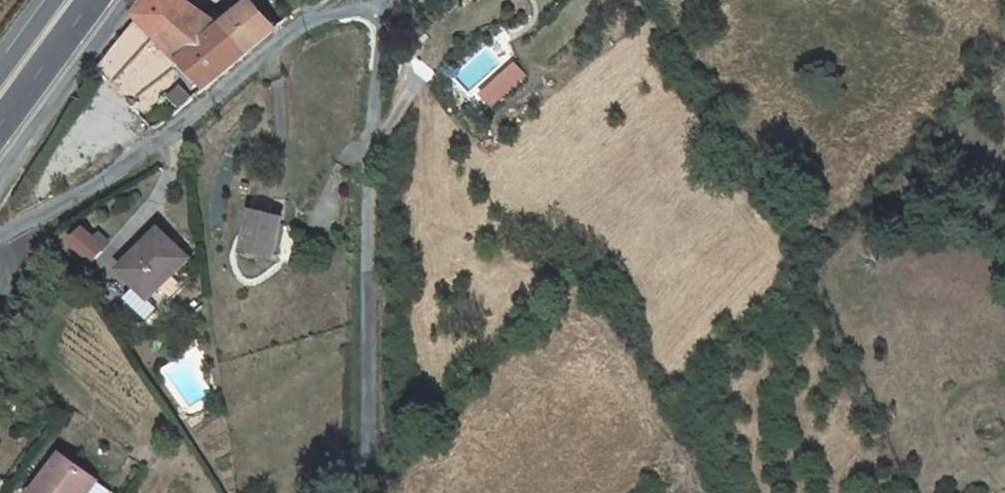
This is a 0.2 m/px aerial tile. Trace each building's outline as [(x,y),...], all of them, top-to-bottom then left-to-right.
[(181,64),(183,63),(189,58),(207,78),(213,85),(250,53),(221,26),(183,0),(152,0),(138,17),(181,64)] [(223,24),(248,2),(246,0),(227,0),(210,14),(223,24)] [(520,17),(535,2),(532,0),(520,0),(511,9),(520,17)] [(248,2),(223,24),(221,26),(250,53),(274,32),(248,2)] [(207,78),(189,58),(177,69),(195,89),(207,78)] [(97,70),(103,76),(109,69),(103,63),(97,70)] [(195,100),(184,86),(172,96),(183,110),(195,100)] [(255,202),(252,213),(266,216),(269,204),(255,202)] [(236,253),(243,255),(244,250),(252,213),(245,212),(236,253)] [(252,213),(244,250),(272,255),(279,220),(266,216),(252,213)] [(148,321),(159,309),(149,298),(188,259),(160,231),(121,270),(136,286),(124,298),(148,321)] [(96,242),(86,234),(75,246),(96,263),(107,251),(111,245),(100,236),(96,242)] [(63,456),(36,492),(108,492),(110,491),(96,481),(63,456)]
